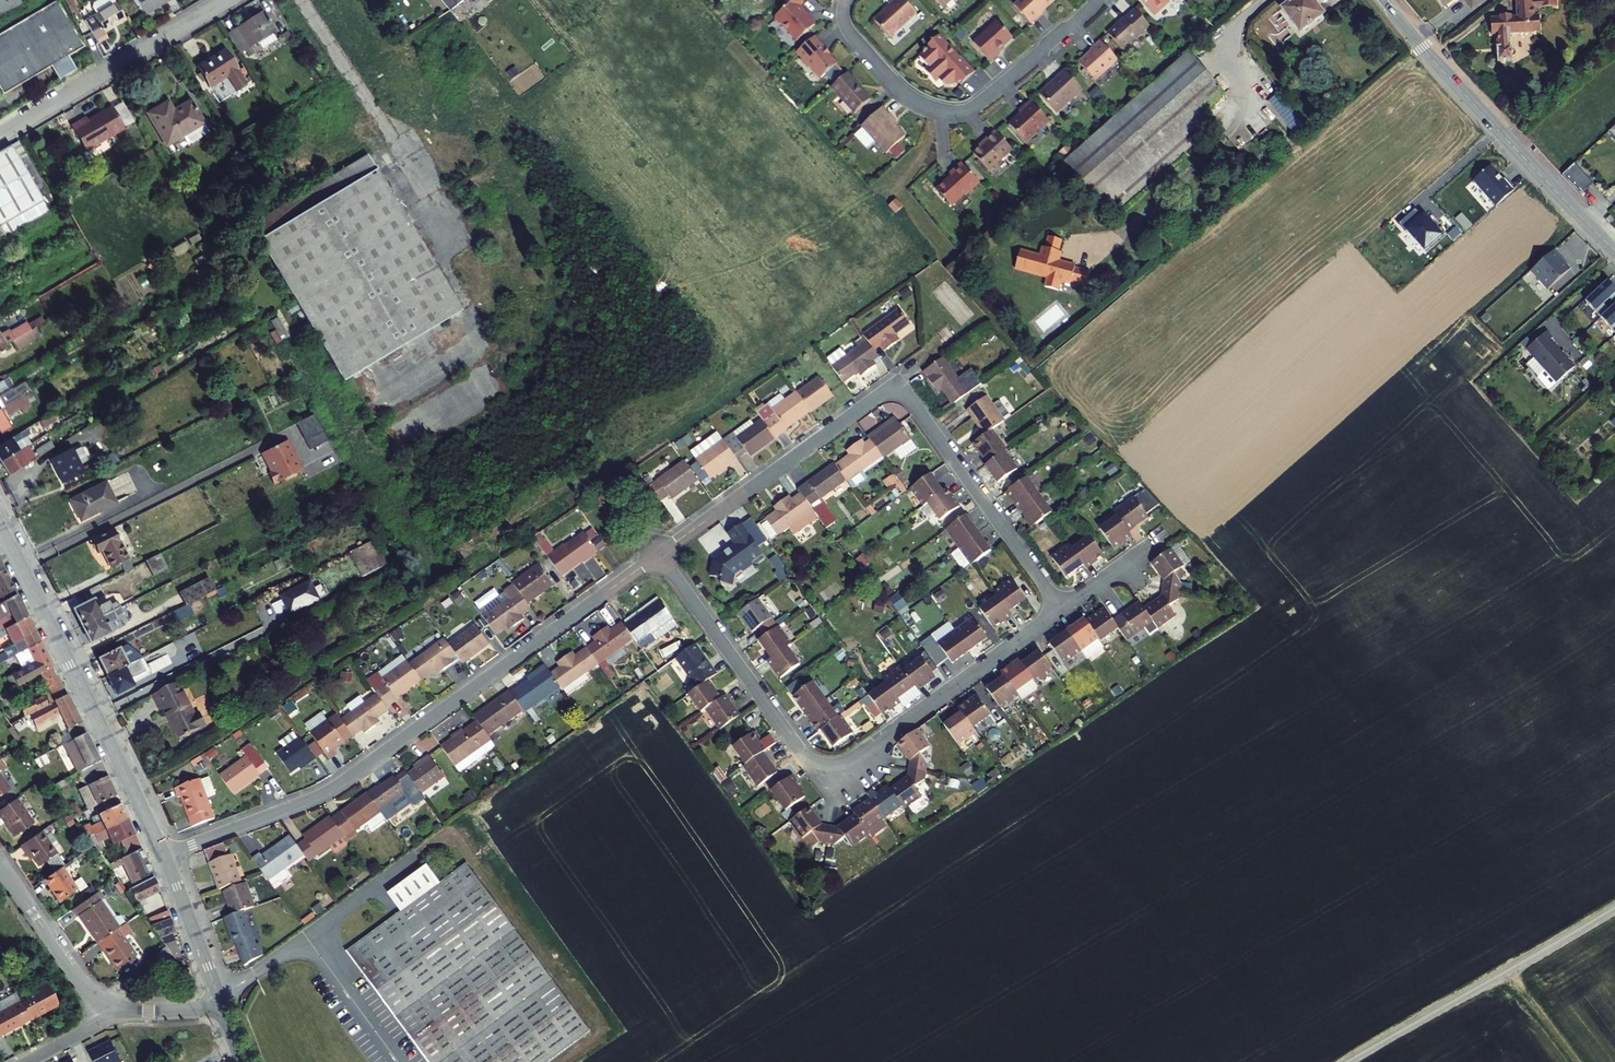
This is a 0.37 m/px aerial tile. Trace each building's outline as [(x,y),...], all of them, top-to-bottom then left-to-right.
[(25,2),(23,0),(0,0),(0,14),(25,2)] [(78,11),(72,0),(63,0),(71,14),(78,11)] [(125,20),(113,0),(100,0),(94,4),(93,8),(97,15),(94,16),(99,24),(90,30),(98,44),(107,38),(104,33),(125,20)] [(170,0),(137,0),(146,15),(154,10),(153,9),(166,1),(166,2),(170,0)] [(814,25),(810,21),(807,21),(807,14),(806,13),(804,13),(799,7),(799,5),(806,0),(782,0),(787,6),(775,17),(774,20),(779,25),(782,25),(796,41),(814,25)] [(916,14),(904,0),(894,0),(888,6),(889,7),(874,20),(890,38),(916,14)] [(942,8),(952,0),(935,0),(942,8)] [(1054,1),(1053,0),(1020,0),(1014,6),(1031,24),(1043,14),(1042,12),(1054,1)] [(1169,0),(1140,0),(1154,16),(1168,3),(1167,2),(1169,0)] [(1312,0),(1293,0),(1281,9),(1299,32),(1323,14),(1312,0)] [(1472,9),(1484,0),(1465,0),(1472,9)] [(1490,18),(1491,35),(1497,34),(1497,47),(1496,47),(1497,62),(1512,61),(1511,46),(1510,46),(1509,33),(1540,32),(1539,15),(1541,15),(1540,8),(1557,7),(1556,0),(1516,0),(1517,17),(1511,17),(1511,15),(1499,16),(1499,18),(1490,18)] [(0,38),(0,91),(3,97),(53,71),(59,83),(77,74),(69,59),(84,52),(61,7),(0,38)] [(1124,19),(1107,34),(1122,50),(1149,26),(1135,11),(1124,20),(1124,19)] [(262,12),(227,34),(239,53),(258,42),(261,48),(276,39),(272,33),(274,31),(262,12)] [(99,24),(94,16),(85,22),(90,30),(99,24)] [(931,17),(927,21),(927,23),(931,28),(936,23),(931,17)] [(997,52),(1013,38),(997,21),(973,42),(991,62),(1000,54),(997,52)] [(1208,26),(1203,23),(1198,29),(1203,33),(1208,26)] [(927,45),(929,47),(919,56),(928,67),(925,70),(935,81),(938,79),(944,85),(950,84),(955,80),(958,83),(960,81),(962,83),(974,72),(960,56),(959,58),(939,35),(927,45)] [(815,36),(797,52),(802,58),(800,60),(807,67),(809,65),(821,78),(825,74),(831,80),(841,71),(828,56),(822,50),(825,47),(815,36)] [(1089,50),(1091,53),(1091,57),(1085,56),(1078,63),(1094,81),(1117,60),(1100,41),(1089,50)] [(830,54),(825,47),(822,50),(828,56),(830,54)] [(236,91),(246,85),(224,50),(197,68),(210,87),(226,77),(236,91)] [(1191,50),(1063,163),(1111,216),(1214,125),(1203,113),(1223,95),(1189,56),(1193,53),(1191,50)] [(1056,113),(1082,90),(1064,71),(1051,82),(1053,84),(1048,87),(1046,87),(1039,94),(1056,113)] [(847,73),(831,87),(854,113),(870,99),(847,73)] [(1131,91),(1136,96),(1142,90),(1138,85),(1131,91)] [(1296,136),(1306,129),(1278,94),(1269,101),(1296,136)] [(203,125),(204,124),(190,100),(173,110),(168,102),(146,114),(166,147),(182,137),(186,143),(189,144),(208,133),(203,125)] [(1025,143),(1048,122),(1030,101),(1018,112),(1020,114),(1008,125),(1025,143)] [(882,107),(861,126),(861,127),(882,108),(882,107)] [(86,119),(72,127),(86,152),(125,129),(113,108),(101,114),(102,116),(97,118),(97,117),(88,122),(86,119)] [(888,114),(882,108),(861,127),(886,153),(905,136),(886,116),(888,114)] [(1012,150),(994,131),(982,142),(984,143),(972,154),(988,171),(1012,150)] [(897,158),(903,153),(897,146),(891,151),(897,158)] [(459,312),(366,157),(249,227),(342,382),(459,312)] [(966,195),(979,183),(961,163),(949,174),(951,176),(936,190),(951,206),(965,194),(966,195)] [(1574,163),(1562,174),(1572,184),(1582,194),(1593,183),(1584,173),(1574,163)] [(48,177),(56,173),(51,165),(44,169),(48,177)] [(888,206),(895,214),(903,207),(896,199),(888,206)] [(983,219),(990,226),(997,220),(990,212),(983,219)] [(1086,287),(1090,272),(1075,268),(1075,266),(1064,263),(1063,265),(1058,264),(1059,262),(1061,252),(1058,252),(1061,240),(1049,237),(1046,248),(1042,247),(1040,256),(1039,259),(1032,257),(1033,254),(1020,251),(1015,270),(1047,278),(1045,287),(1058,291),(1061,282),(1070,284),(1071,283),(1086,287)] [(1555,251),(1530,273),(1547,292),(1570,271),(1560,261),(1562,260),(1555,251)] [(158,273),(161,267),(152,261),(148,267),(158,273)] [(1585,304),(1601,321),(1609,314),(1603,308),(1609,302),(1614,309),(1614,308),(1614,292),(1607,284),(1585,304)] [(912,295),(907,288),(899,293),(904,300),(912,295)] [(1614,337),(1614,308),(1601,321),(1614,337)] [(867,341),(874,350),(880,346),(885,351),(899,341),(895,335),(910,324),(899,310),(863,336),(864,337),(867,341)] [(270,321),(282,340),(289,336),(277,317),(270,321)] [(37,327),(34,321),(27,325),(26,323),(9,332),(8,330),(0,335),(0,348),(12,341),(35,328),(37,327)] [(12,341),(17,350),(40,337),(35,328),(12,341)] [(991,342),(996,336),(989,330),(984,336),(991,342)] [(1554,341),(1548,334),(1528,352),(1558,386),(1576,370),(1552,343),(1554,341)] [(858,347),(867,341),(864,337),(855,344),(858,347)] [(826,359),(843,382),(858,372),(861,376),(881,361),(874,350),(867,341),(858,347),(846,356),(841,349),(826,359)] [(943,358),(922,372),(934,388),(938,385),(942,390),(952,405),(968,393),(943,358)] [(797,393),(810,411),(811,413),(833,397),(819,377),(797,393)] [(12,386),(8,378),(0,383),(0,392),(12,386)] [(29,391),(25,383),(0,397),(0,410),(2,408),(4,408),(3,406),(23,395),(29,391)] [(29,391),(32,396),(38,393),(35,388),(29,391)] [(32,396),(29,391),(23,395),(28,404),(35,400),(32,396)] [(762,420),(775,438),(786,430),(785,429),(810,411),(797,393),(796,392),(785,400),(781,395),(764,406),(756,412),(762,420)] [(20,409),(28,404),(23,395),(3,406),(4,408),(2,408),(4,411),(5,410),(8,416),(20,409)] [(967,410),(985,435),(992,430),(1004,421),(1002,419),(1009,414),(1000,402),(997,402),(992,406),(986,396),(967,410)] [(1,434),(11,429),(2,412),(4,411),(2,408),(0,410),(0,432),(1,434)] [(56,421),(52,414),(39,422),(43,429),(56,421)] [(310,450),(327,441),(313,414),(296,424),(304,440),(305,440),(310,450)] [(916,448),(894,417),(887,423),(888,425),(869,439),(870,440),(882,456),(883,458),(894,450),(902,445),(908,454),(916,448)] [(723,440),(737,459),(747,452),(750,457),(775,438),(762,420),(754,426),(750,420),(723,440)] [(887,423),(868,437),(869,439),(888,425),(887,423)] [(31,444),(26,437),(30,435),(26,429),(0,446),(0,463),(27,447),(31,444)] [(992,430),(985,435),(973,444),(987,464),(1004,452),(1006,451),(992,430)] [(1089,447),(1095,442),(1090,435),(1084,440),(1089,447)] [(678,449),(686,444),(683,440),(675,445),(678,449)] [(710,479),(737,459),(723,440),(696,459),(710,479)] [(882,456),(870,440),(864,445),(861,440),(852,447),(855,452),(850,455),(835,466),(846,481),(846,482),(876,460),(882,456)] [(36,451),(39,456),(54,447),(50,441),(36,451)] [(286,449),(283,442),(263,452),(273,471),(268,474),(273,484),(300,471),(288,448),(286,449)] [(901,459),(908,454),(902,445),(894,450),(901,459)] [(35,459),(31,453),(27,447),(0,463),(8,476),(35,459)] [(50,460),(62,484),(84,473),(80,464),(87,460),(80,448),(74,451),(72,449),(50,460)] [(35,459),(39,456),(36,451),(31,453),(35,459)] [(1017,470),(1004,452),(987,464),(985,466),(998,483),(1017,470)] [(671,500),(698,481),(684,461),(648,487),(660,503),(669,496),(671,500)] [(835,466),(833,464),(825,469),(826,471),(822,473),(821,472),(798,489),(801,493),(818,517),(826,528),(836,521),(820,499),(846,481),(835,466)] [(893,472),(901,482),(906,479),(898,469),(893,472)] [(1086,481),(1090,476),(1083,471),(1080,476),(1086,481)] [(930,475),(911,488),(924,506),(927,503),(943,492),(930,475)] [(898,482),(895,476),(884,482),(887,488),(898,482)] [(1007,492),(1020,509),(1039,496),(1026,478),(1007,492)] [(71,501),(81,520),(115,503),(105,484),(71,501)] [(943,492),(927,503),(940,521),(959,507),(946,490),(943,492)] [(765,519),(767,521),(777,535),(788,527),(794,535),(818,517),(801,493),(791,500),(788,496),(778,503),(781,507),(777,511),(765,519)] [(1051,513),(1039,496),(1020,509),(1032,527),(1048,516),(1051,513)] [(1117,517),(1127,531),(1148,517),(1134,498),(1114,512),(1117,517)] [(959,547),(978,534),(966,516),(946,530),(959,547)] [(1113,548),(1131,536),(1127,531),(1117,517),(1099,529),(1113,548)] [(777,535),(767,521),(761,526),(770,539),(777,535)] [(728,533),(736,544),(714,560),(711,576),(723,578),(722,582),(733,584),(735,574),(742,569),(743,571),(754,563),(752,561),(763,553),(741,523),(728,533)] [(1041,526),(1045,532),(1050,528),(1046,523),(1041,526)] [(1045,532),(1041,526),(1036,529),(1040,535),(1045,532)] [(119,564),(128,560),(113,529),(91,540),(97,553),(102,551),(111,568),(119,564)] [(538,545),(544,541),(538,533),(533,537),(538,545)] [(547,557),(561,576),(578,564),(577,563),(581,560),(583,563),(598,552),(597,552),(591,543),(584,533),(565,546),(564,545),(547,557)] [(991,551),(978,534),(959,547),(972,565),(991,551)] [(1072,549),(1083,564),(1086,568),(1103,556),(1089,537),(1072,549)] [(591,543),(597,552),(603,548),(606,546),(600,538),(591,543)] [(904,543),(908,550),(913,547),(908,540),(904,543)] [(362,577),(386,565),(374,541),(350,553),(362,577)] [(1178,544),(1171,549),(1183,567),(1190,562),(1178,544)] [(1051,558),(1065,577),(1083,564),(1072,549),(1069,545),(1051,558)] [(1164,580),(1162,589),(1180,591),(1181,583),(1178,580),(1174,574),(1174,573),(1183,567),(1171,549),(1151,563),(1164,580)] [(159,554),(145,561),(152,576),(167,569),(159,554)] [(128,560),(119,564),(123,572),(132,568),(128,560)] [(527,604),(540,594),(539,592),(551,583),(538,565),(513,584),(527,604)] [(1174,574),(1178,580),(1185,575),(1181,569),(1174,574)] [(4,570),(0,572),(0,599),(14,591),(15,591),(4,570)] [(505,573),(510,579),(514,576),(509,570),(505,573)] [(857,574),(849,580),(854,587),(863,581),(857,574)] [(179,593),(185,605),(214,591),(207,579),(179,593)] [(994,593),(997,597),(1008,612),(1026,599),(1012,580),(994,593)] [(540,594),(553,585),(551,583),(539,592),(540,594)] [(483,618),(495,634),(506,626),(511,622),(514,626),(523,619),(520,615),(530,608),(527,604),(513,584),(503,591),(509,599),(483,618)] [(892,593),(885,584),(878,589),(885,598),(892,593)] [(292,616),(321,602),(316,591),(313,585),(283,599),(292,616)] [(321,602),(329,598),(323,587),(316,591),(321,602)] [(1180,591),(1162,589),(1161,597),(1144,609),(1153,622),(1157,628),(1175,616),(1168,607),(1178,600),(1180,591)] [(458,605),(465,600),(459,592),(452,597),(458,605)] [(7,628),(28,618),(16,595),(0,604),(0,619),(2,618),(7,628)] [(1011,616),(1008,612),(997,597),(979,609),(993,629),(1011,616)] [(778,627),(758,599),(739,613),(752,632),(757,628),(764,637),(778,627)] [(797,602),(801,608),(805,605),(801,599),(797,602)] [(73,610),(82,627),(120,608),(117,602),(109,606),(108,602),(97,607),(93,600),(73,610)] [(659,600),(623,625),(633,639),(642,651),(677,625),(659,600)] [(189,607),(191,612),(202,606),(200,602),(189,607)] [(926,613),(933,609),(929,602),(922,606),(926,613)] [(1139,603),(1112,622),(1118,629),(1126,641),(1153,622),(1144,609),(1139,603)] [(185,605),(171,612),(176,623),(190,616),(185,605)] [(120,608),(82,627),(90,643),(110,633),(106,626),(117,621),(115,617),(123,613),(120,608)] [(810,618),(815,615),(810,608),(805,611),(810,618)] [(1104,610),(1086,622),(1100,641),(1118,629),(1112,622),(1104,610)] [(416,620),(419,624),(426,619),(424,615),(416,620)] [(35,632),(28,618),(7,628),(0,632),(0,638),(7,634),(12,645),(35,632)] [(893,623),(897,629),(902,625),(898,619),(893,623)] [(956,632),(969,651),(987,638),(973,619),(956,632)] [(1080,651),(1086,658),(1103,646),(1100,641),(1086,622),(1084,619),(1066,632),(1080,651)] [(633,639),(623,625),(622,623),(610,631),(606,634),(603,630),(593,637),(596,642),(586,648),(598,664),(633,639)] [(459,659),(462,664),(489,645),(475,625),(449,645),(459,659)] [(758,641),(771,659),(786,648),(790,645),(778,627),(764,637),(758,641)] [(1203,635),(1199,629),(1191,634),(1195,640),(1203,635)] [(40,643),(35,632),(12,645),(3,649),(5,653),(0,656),(0,664),(15,656),(40,643)] [(272,637),(276,646),(287,641),(282,632),(272,637)] [(952,664),(969,651),(956,632),(938,644),(952,664)] [(1080,651),(1066,632),(1049,644),(1063,663),(1080,651)] [(887,642),(892,638),(889,633),(883,637),(887,642)] [(393,644),(389,639),(380,645),(384,651),(393,644)] [(409,664),(420,680),(435,670),(440,666),(443,670),(459,659),(449,645),(444,639),(409,664)] [(52,667),(40,643),(15,656),(22,670),(7,679),(11,686),(12,689),(52,667)] [(679,649),(676,644),(662,651),(665,656),(679,649)] [(98,659),(106,676),(138,660),(142,658),(126,645),(98,659)] [(716,674),(695,645),(676,658),(694,683),(698,688),(707,681),(716,674)] [(585,674),(598,664),(586,648),(575,657),(570,660),(567,656),(557,663),(560,667),(551,674),(560,687),(562,690),(563,689),(567,695),(589,679),(585,674)] [(771,659),(767,661),(780,679),(799,665),(786,648),(771,659)] [(1039,651),(1021,664),(1035,683),(1053,671),(1039,651)] [(1170,663),(1176,658),(1172,652),(1165,657),(1170,663)] [(921,658),(903,671),(914,686),(917,690),(935,678),(921,658)] [(106,676),(116,695),(133,686),(129,679),(144,672),(138,660),(106,676)] [(1001,673),(1004,677),(1018,696),(1019,698),(1037,686),(1035,683),(1021,664),(1019,660),(1001,673)] [(376,694),(386,707),(397,699),(396,698),(420,680),(409,664),(407,662),(383,679),(379,674),(368,682),(376,694)] [(528,680),(510,693),(523,711),(536,729),(543,724),(531,708),(560,687),(551,674),(544,665),(536,671),(538,673),(528,680)] [(649,668),(641,665),(638,675),(645,677),(649,668)] [(438,674),(443,670),(440,666),(435,670),(438,674)] [(29,715),(66,695),(52,667),(12,689),(20,704),(18,705),(24,718),(29,715)] [(883,680),(886,684),(897,699),(914,686),(903,671),(901,667),(883,680)] [(527,678),(528,680),(538,673),(536,671),(527,678)] [(1004,677),(986,689),(995,701),(1000,708),(1000,709),(1018,696),(1004,677)] [(1117,697),(1130,688),(1123,678),(1119,681),(1122,686),(1113,692),(1117,697)] [(850,689),(858,683),(855,679),(847,685),(850,689)] [(805,714),(824,700),(812,683),(804,688),(797,680),(786,688),(805,714)] [(705,709),(720,699),(707,681),(698,688),(689,694),(688,695),(701,713),(705,709)] [(164,708),(179,739),(205,726),(200,715),(195,717),(178,683),(152,695),(159,711),(164,708)] [(698,688),(694,683),(686,689),(689,694),(698,688)] [(897,699),(886,684),(868,696),(873,702),(881,714),(882,715),(900,703),(897,699)] [(510,693),(509,691),(489,705),(490,706),(487,709),(486,708),(473,716),(477,721),(488,736),(523,711),(510,693)] [(376,694),(341,720),(353,736),(362,729),(365,733),(375,726),(372,722),(377,719),(388,711),(386,707),(376,694)] [(85,733),(66,695),(29,715),(35,727),(60,714),(63,720),(73,740),(85,733)] [(724,696),(720,699),(705,709),(718,727),(720,730),(739,716),(724,696)] [(959,709),(961,713),(972,728),(990,716),(976,697),(959,709)] [(837,718),(824,700),(805,714),(818,732),(820,730),(837,718)] [(292,706),(288,701),(280,707),(284,712),(292,706)] [(875,719),(881,714),(873,702),(866,707),(875,719)] [(858,709),(855,705),(839,716),(842,720),(858,709)] [(282,713),(278,708),(267,714),(270,720),(282,713)] [(972,728),(961,713),(944,725),(957,744),(975,732),(972,728)] [(35,727),(38,732),(63,720),(60,714),(35,727)] [(333,750),(353,736),(341,720),(337,714),(310,734),(329,760),(336,755),(333,750)] [(837,718),(820,730),(833,748),(852,734),(842,720),(839,716),(837,718)] [(25,726),(21,719),(10,725),(14,732),(25,726)] [(441,747),(455,766),(476,750),(490,740),(488,736),(477,721),(463,731),(452,739),(441,747)] [(873,727),(870,723),(862,728),(866,732),(873,727)] [(1063,735),(1068,731),(1063,726),(1059,730),(1063,735)] [(682,731),(685,736),(690,733),(686,727),(682,731)] [(15,741),(18,739),(10,728),(7,730),(15,741)] [(463,731),(461,729),(450,736),(452,739),(463,731)] [(910,761),(909,769),(926,772),(928,764),(920,754),(929,747),(917,730),(897,744),(910,761)] [(308,764),(315,759),(300,738),(298,739),(293,732),(280,742),(284,749),(276,754),(291,774),(300,767),(307,762),(308,764)] [(550,742),(557,737),(553,732),(547,737),(550,742)] [(99,761),(85,733),(73,740),(63,744),(78,772),(79,771),(99,761)] [(762,753),(775,743),(769,735),(756,744),(752,748),(745,738),(733,747),(745,765),(762,753)] [(752,748),(756,744),(750,735),(745,738),(752,748)] [(220,777),(232,794),(268,768),(250,744),(242,751),(246,757),(220,777)] [(455,766),(459,772),(481,756),(476,750),(455,766)] [(210,761),(215,757),(211,751),(205,755),(210,761)] [(777,773),(762,753),(745,765),(743,766),(758,787),(777,773)] [(49,762),(45,754),(34,761),(39,768),(49,762)] [(407,774),(421,794),(444,777),(429,756),(422,761),(423,763),(415,769),(407,774)] [(201,757),(190,763),(193,767),(203,761),(201,757)] [(504,764),(499,758),(494,762),(498,768),(504,764)] [(85,804),(113,790),(99,761),(79,771),(86,786),(78,790),(85,804)] [(413,767),(415,769),(423,763),(422,761),(413,767)] [(199,773),(206,768),(204,764),(196,769),(199,773)] [(720,783),(726,779),(717,768),(711,772),(720,783)] [(926,772),(909,769),(907,777),(890,789),(901,805),(904,809),(921,797),(915,787),(925,780),(926,772)] [(999,775),(995,770),(988,775),(991,781),(999,775)] [(411,801),(421,794),(407,774),(405,771),(395,778),(393,777),(381,785),(382,787),(378,789),(376,787),(367,793),(379,811),(389,804),(390,805),(406,794),(411,801)] [(797,782),(792,775),(771,791),(785,811),(789,808),(804,797),(795,784),(797,782)] [(10,790),(0,776),(0,797),(10,790)] [(200,779),(175,788),(179,797),(181,797),(189,818),(205,812),(208,821),(214,819),(206,796),(214,794),(208,778),(200,781),(200,779)] [(67,784),(64,779),(51,786),(55,791),(67,784)] [(736,789),(729,779),(721,784),(728,795),(736,789)] [(979,793),(988,787),(983,780),(974,786),(979,793)] [(901,805),(890,789),(888,786),(876,794),(873,789),(866,794),(870,799),(884,818),(901,805)] [(115,795),(113,790),(85,804),(88,810),(94,807),(97,806),(96,805),(115,795)] [(367,793),(331,819),(344,836),(347,841),(357,834),(355,831),(381,813),(379,811),(367,793)] [(476,799),(471,793),(459,802),(464,808),(476,799)] [(89,824),(81,828),(88,838),(127,820),(115,795),(96,805),(97,806),(94,807),(101,822),(90,827),(89,824)] [(0,810),(0,817),(14,837),(34,824),(16,799),(0,810)] [(882,820),(884,818),(870,799),(852,812),(855,815),(869,834),(871,837),(886,826),(882,820)] [(827,844),(830,826),(821,825),(809,807),(790,821),(802,839),(811,832),(819,842),(827,844)] [(789,808),(785,811),(790,818),(794,815),(789,808)] [(205,812),(189,818),(192,827),(208,821),(205,812)] [(837,827),(830,826),(827,844),(834,845),(845,838),(851,847),(869,834),(855,815),(837,827)] [(69,827),(74,824),(69,817),(65,820),(69,827)] [(331,819),(330,817),(303,836),(306,840),(297,846),(303,855),(308,862),(329,846),(335,854),(347,845),(341,838),(344,836),(331,819)] [(88,838),(97,851),(105,847),(102,841),(109,838),(112,845),(120,842),(134,835),(127,820),(88,838)] [(33,859),(39,867),(56,854),(44,836),(52,830),(49,826),(20,847),(25,854),(28,852),(33,859)] [(141,849),(134,835),(120,842),(127,856),(141,849)] [(284,869),(303,855),(297,846),(290,837),(262,857),(260,854),(252,859),(268,880),(274,876),(277,881),(281,882),(287,878),(288,874),(284,869)] [(132,884),(152,874),(141,849),(127,856),(107,866),(111,870),(118,867),(123,864),(128,876),(132,884)] [(208,863),(218,890),(241,882),(231,855),(208,863)] [(123,864),(118,867),(123,878),(128,876),(123,864)] [(468,864),(439,885),(399,915),(349,951),(430,1061),(549,1061),(591,1031),(468,864)] [(425,867),(385,896),(399,915),(439,885),(425,867)] [(44,880),(59,902),(77,890),(79,892),(85,888),(79,879),(72,883),(62,868),(44,880)] [(277,881),(274,876),(268,880),(272,885),(277,881)] [(136,903),(159,891),(153,877),(128,890),(136,903)] [(245,883),(223,891),(232,915),(243,911),(254,907),(245,883)] [(95,892),(91,886),(83,891),(87,897),(95,892)] [(124,897),(128,895),(123,887),(119,890),(121,894),(122,894),(124,897)] [(118,927),(124,922),(121,917),(117,918),(111,910),(108,912),(100,901),(104,899),(98,892),(71,911),(76,918),(78,916),(89,931),(91,930),(99,941),(118,928),(118,927)] [(108,912),(111,910),(104,899),(100,901),(108,912)] [(324,911),(320,905),(313,909),(317,915),(324,911)] [(243,911),(232,915),(224,918),(229,932),(231,931),(235,943),(244,966),(263,956),(258,944),(255,945),(243,911)] [(152,927),(171,920),(168,912),(146,920),(152,927)] [(304,925),(315,917),(312,914),(302,921),(304,925)] [(182,970),(189,968),(184,954),(181,955),(173,936),(177,934),(171,920),(152,927),(166,948),(172,956),(182,970)] [(99,941),(97,943),(108,958),(110,957),(118,968),(136,956),(123,937),(129,933),(123,925),(118,928),(99,941)] [(89,931),(97,943),(99,941),(91,930),(89,931)] [(157,954),(163,963),(172,956),(166,948),(157,954)] [(118,968),(110,957),(108,958),(116,970),(118,968)] [(18,998),(30,1020),(45,1012),(44,1010),(57,1003),(47,983),(18,998)] [(30,1020),(18,998),(16,994),(0,1002),(0,1009),(1,1012),(0,1012),(0,1036),(30,1020)] [(44,1010),(45,1012),(58,1005),(57,1003),(44,1010)] [(93,1061),(121,1061),(111,1042),(89,1053),(93,1061)]
